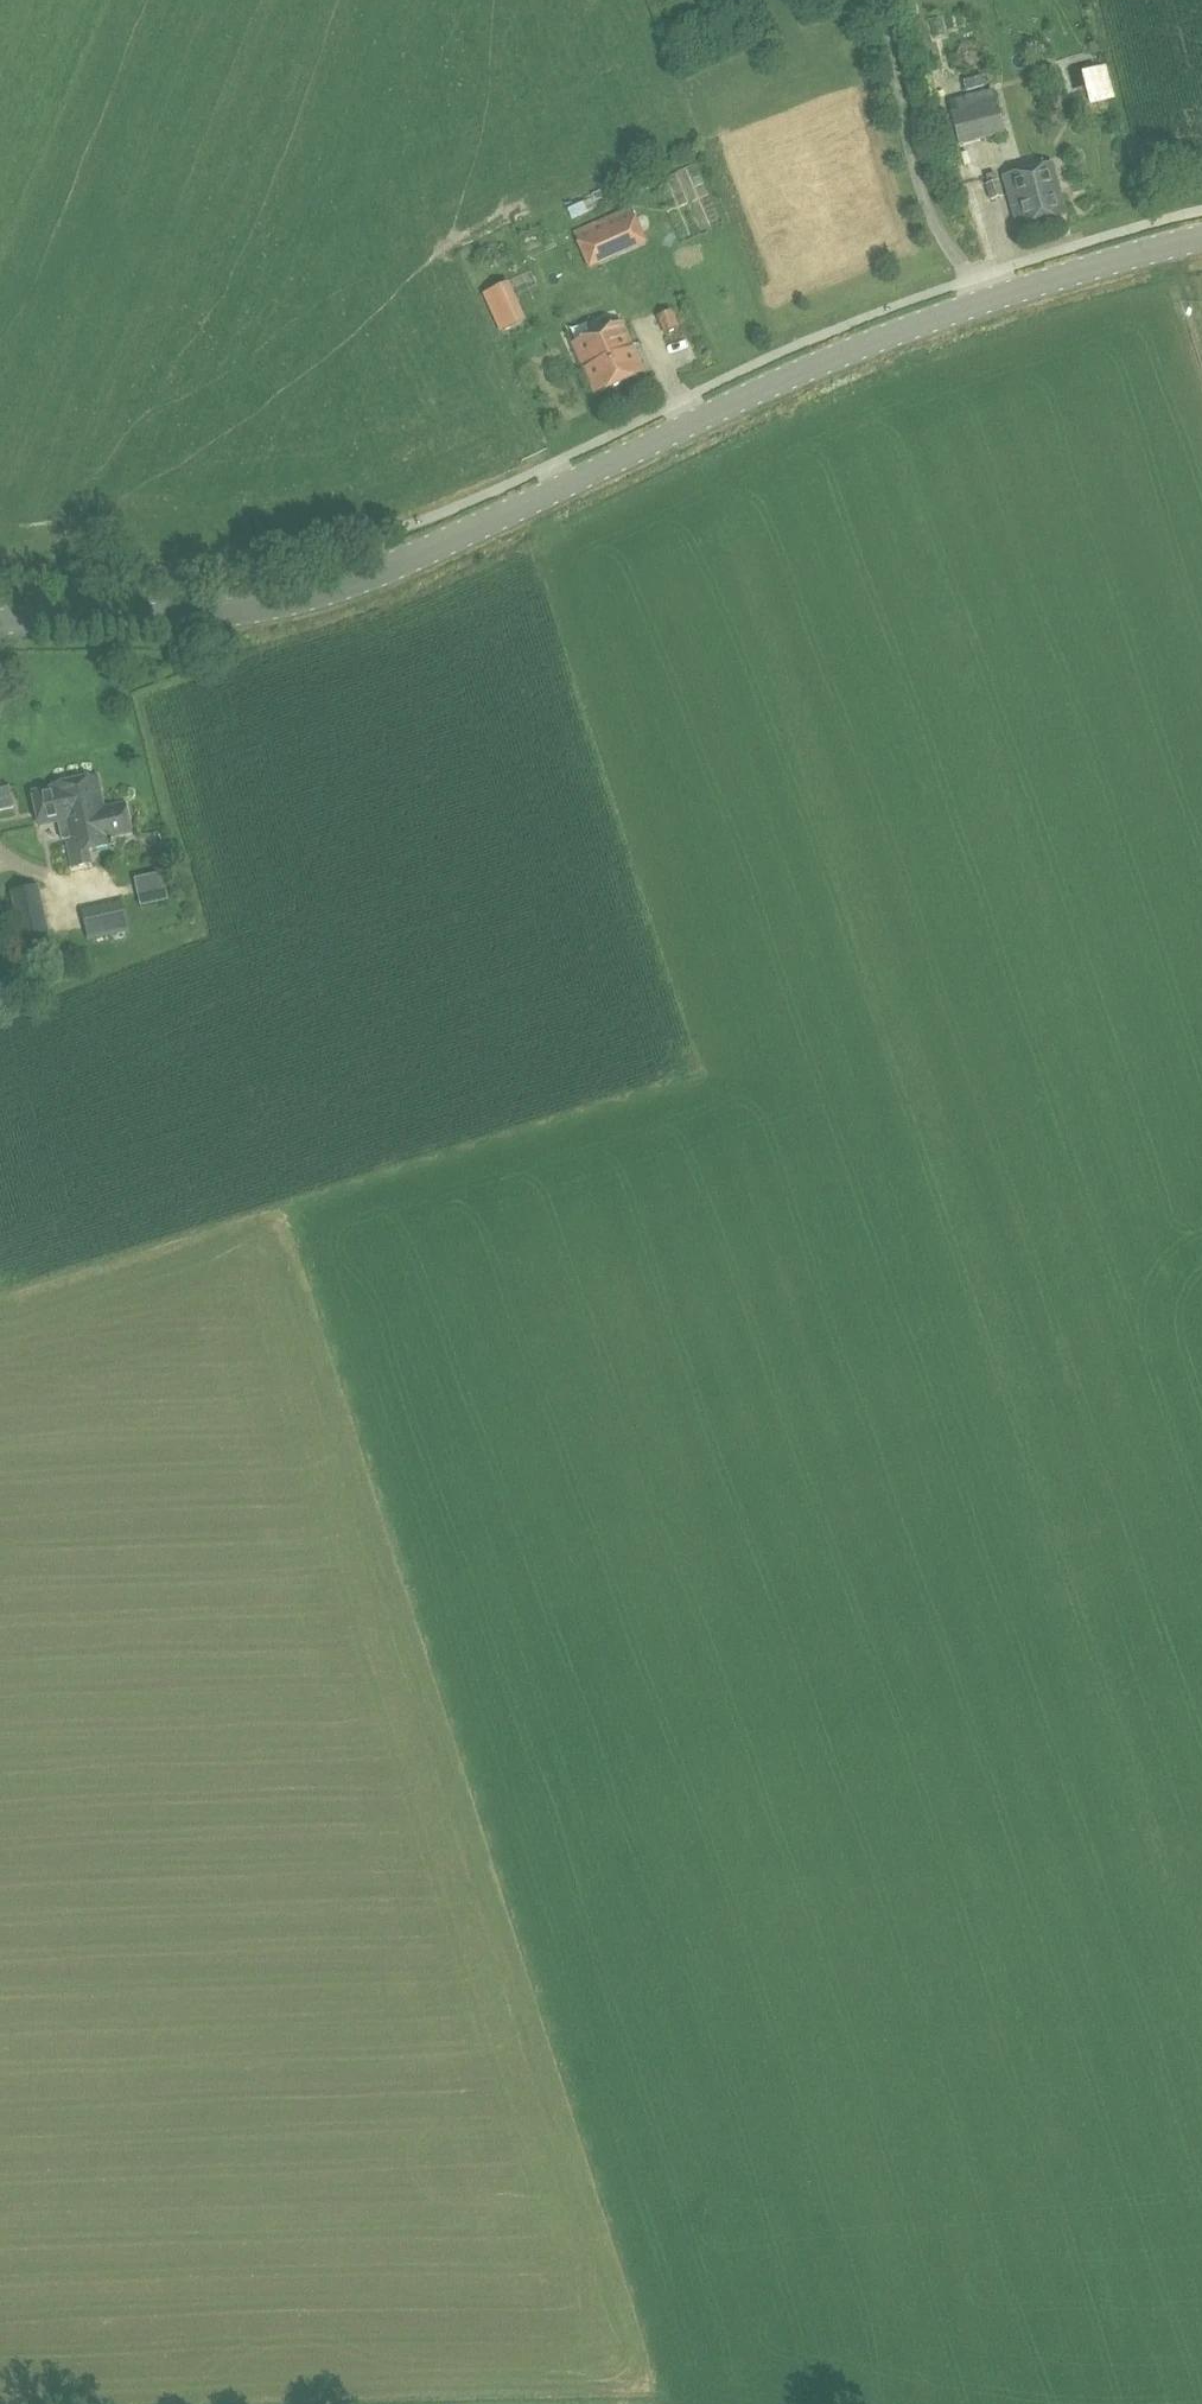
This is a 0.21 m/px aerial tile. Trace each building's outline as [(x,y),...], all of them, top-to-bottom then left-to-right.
[(950,134),(956,132),(959,143),(1005,133),(992,89),(947,101),(951,114),(945,115),(950,134)] [(961,160),(958,151),(950,153),(953,163),(961,160)] [(1066,216),(1052,163),(1003,176),(1017,229),(1066,216)] [(986,185),(990,200),(1005,197),(1000,182),(997,182),(994,175),(986,177),(988,184),(986,185)] [(589,265),(643,240),(629,209),(575,233),(589,265)] [(526,322),(516,298),(508,281),(482,293),(500,333),(501,333),(526,322)] [(671,309),(655,317),(664,334),(680,327),(671,309)] [(643,373),(620,322),(572,343),(595,394),(643,373)] [(54,789),(33,794),(41,827),(61,823),(65,839),(68,838),(75,868),(93,865),(89,850),(113,844),(112,840),(133,834),(127,803),(104,807),(97,776),(53,786),(54,789)] [(14,808),(9,786),(0,788),(0,811),(14,808)] [(159,874),(136,879),(142,909),(167,902),(159,874)] [(9,890),(21,938),(50,932),(38,885),(9,890)] [(82,910),(88,941),(129,931),(121,901),(82,910)]
